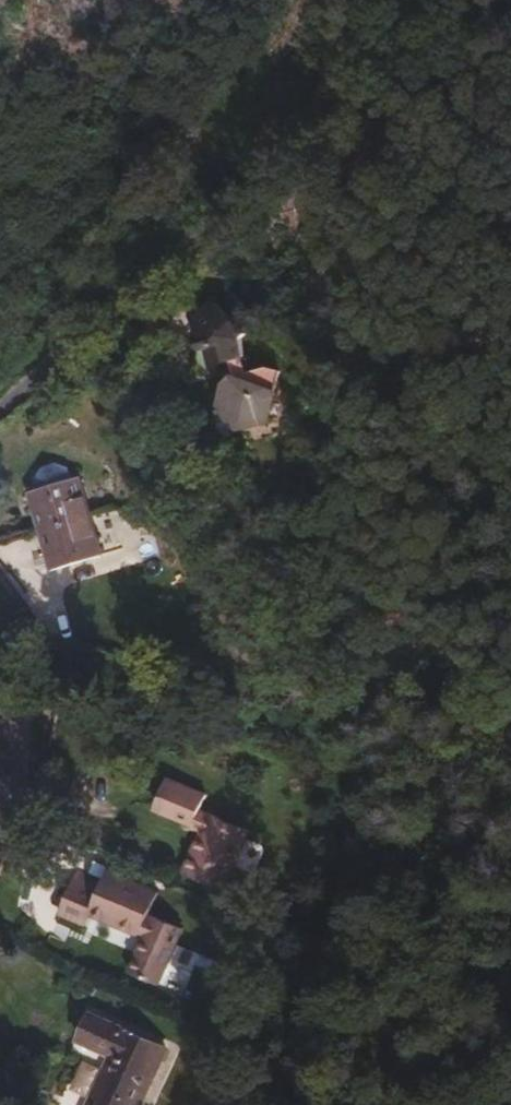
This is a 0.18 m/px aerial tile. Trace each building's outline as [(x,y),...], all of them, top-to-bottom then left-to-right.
[(222,358),(239,350),(233,337),(241,327),(207,296),(189,314),(189,337),(198,345),(197,354),(207,362),(222,358)] [(244,365),(239,350),(222,358),(227,375),(272,388),(277,369),(255,361),(244,365)] [(267,415),(272,388),(227,375),(216,387),(212,403),(237,424),(267,415)] [(226,437),(237,424),(212,403),(207,420),(226,437)] [(40,465),(33,476),(31,494),(55,569),(101,554),(77,476),(73,477),(66,467),(53,461),(40,465)] [(214,831),(218,822),(198,814),(204,801),(167,785),(155,814),(193,828),(190,835),(202,839),(186,880),(223,894),(243,842),(214,831)] [(247,834),(218,822),(214,831),(243,842),(247,834)] [(94,921),(115,880),(108,877),(105,888),(78,878),(61,919),(87,930),(91,920),(94,921)] [(115,880),(94,921),(132,936),(134,930),(148,936),(145,941),(131,977),(160,989),(183,933),(149,919),(159,897),(115,880)] [(134,930),(132,936),(145,941),(148,936),(134,930)] [(80,1015),(68,1040),(104,1057),(83,1104),(130,1104),(155,1048),(80,1015)]
